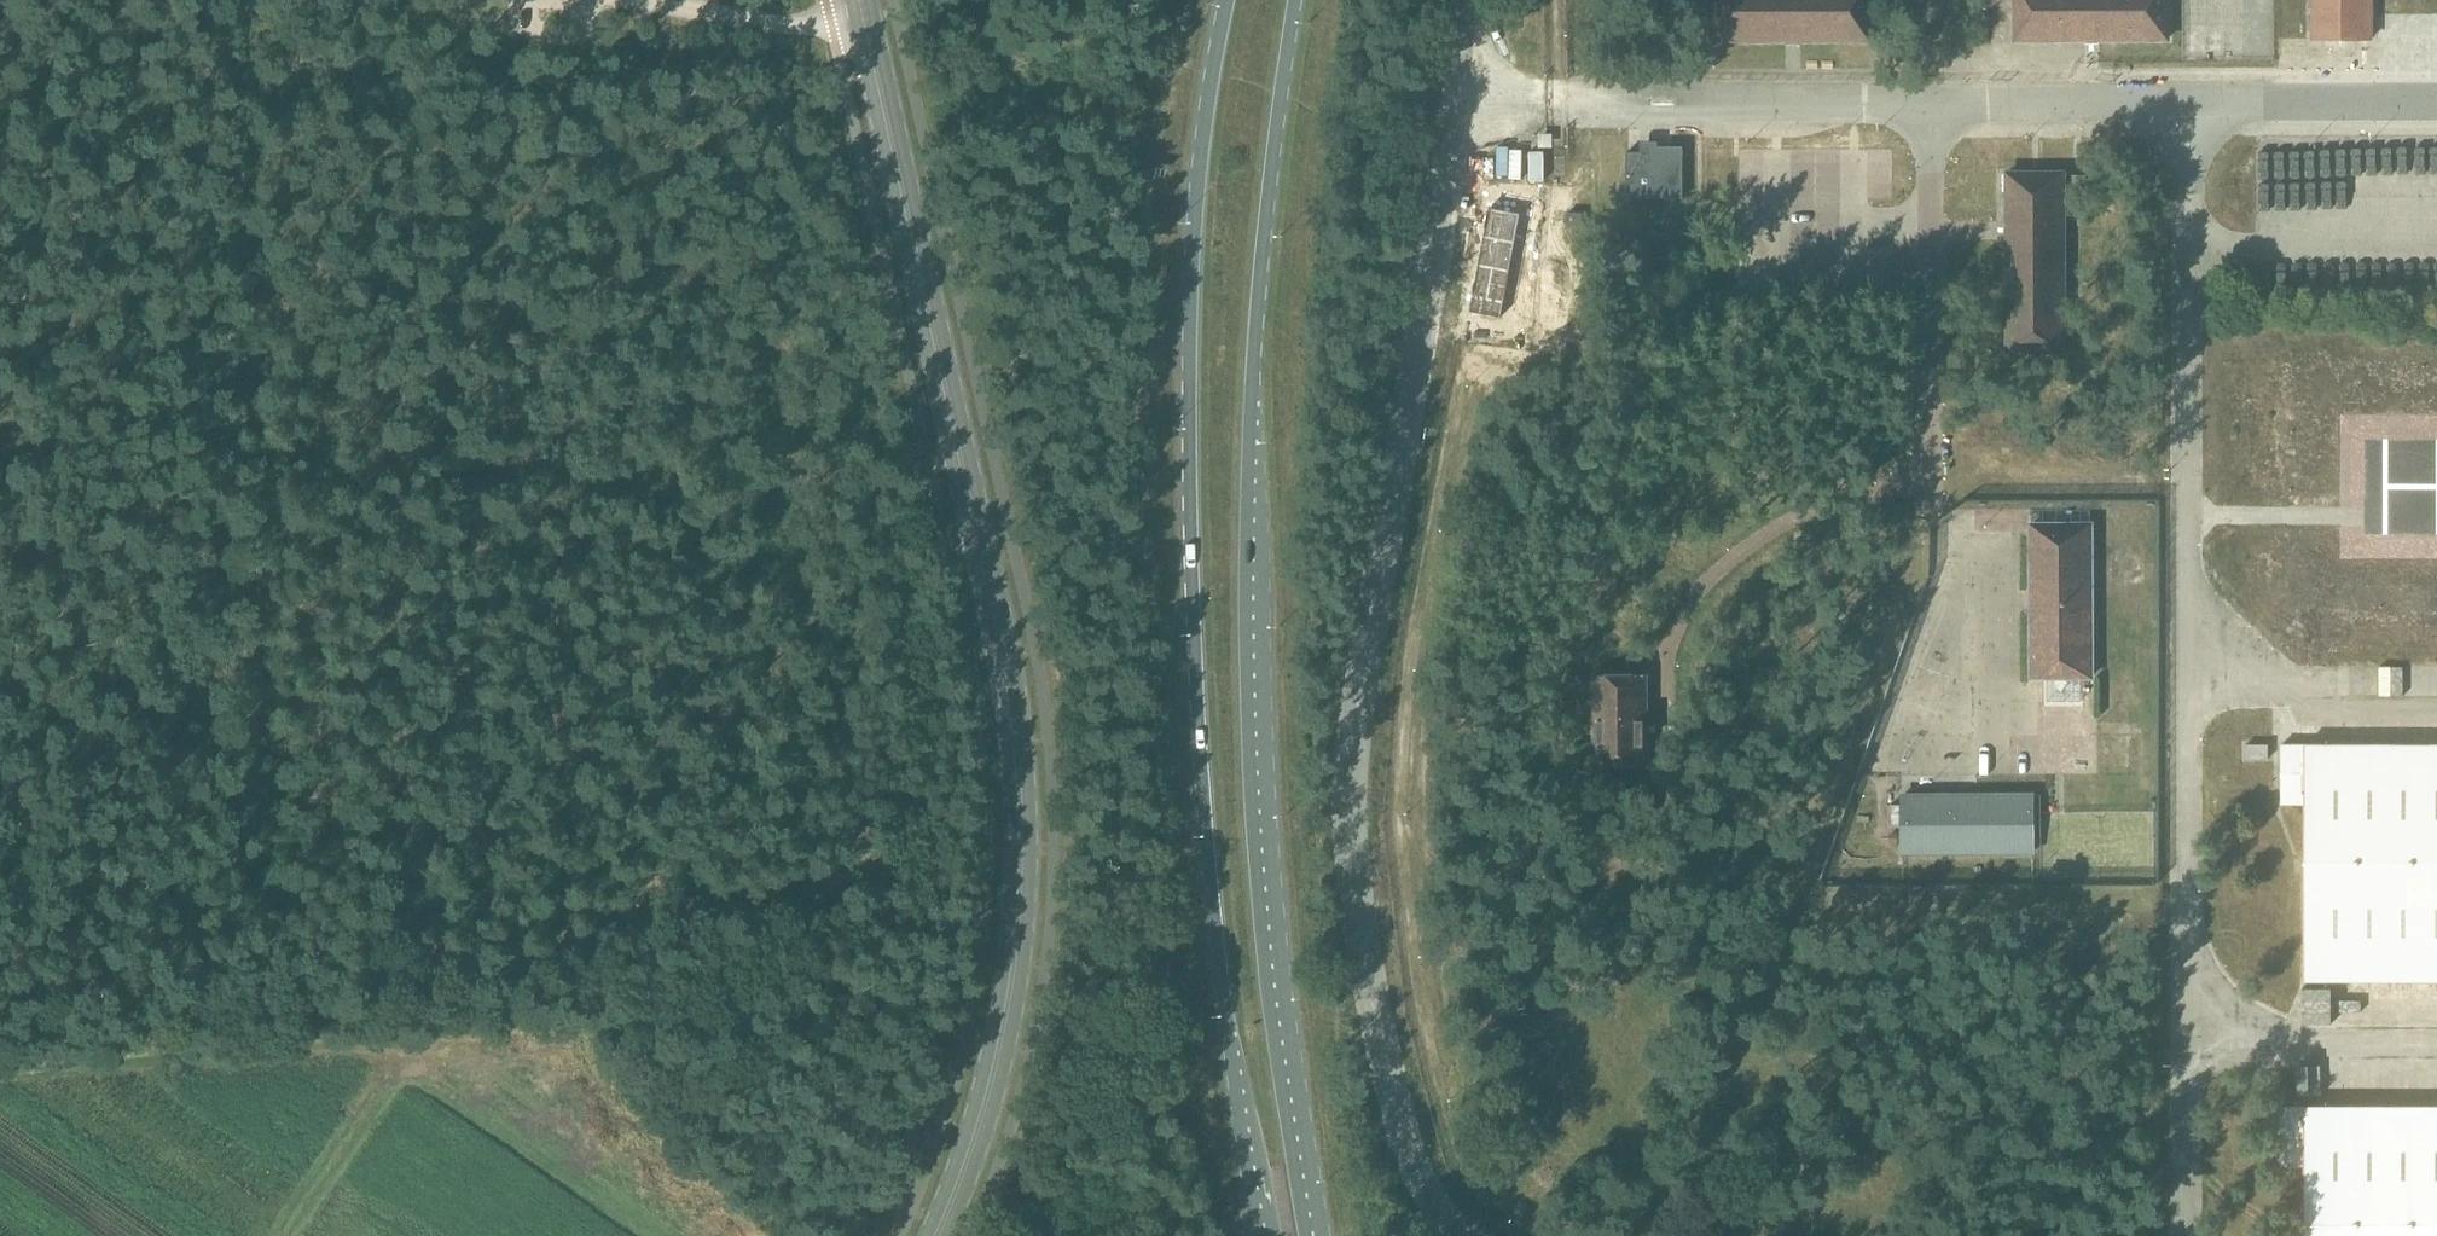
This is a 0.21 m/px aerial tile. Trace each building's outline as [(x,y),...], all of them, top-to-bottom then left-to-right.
[(1717,39),(1786,39),(1801,39),(1870,39),(1870,0),(1717,0),(1717,39)] [(2015,39),(2084,39),(2099,39),(2168,38),(2168,0),(2015,0),(2015,39)] [(2313,38),(2337,38),(2346,38),(2371,38),(2371,0),(2313,0),(2313,7),(2313,38)] [(1544,147),(1556,147),(1557,132),(1544,132),(1541,132),(1541,147),(1544,147)] [(1626,197),(1683,197),(1683,145),(1641,145),(1641,152),(1626,152),(1626,197)] [(2066,170),(2004,170),(2005,353),(2067,354),(2067,186),(2085,186),(2085,175),(2068,175),(2066,170)] [(1520,214),(1501,210),(1489,208),(1469,312),(1482,314),(1501,317),(1520,214)] [(2032,610),(2032,677),(2091,677),(2091,524),(2031,524),(2032,590),(2032,610)] [(1592,764),(1648,764),(1648,675),(1592,675),(1592,764)] [(2268,758),(2268,744),(2246,744),(2246,758),(2268,758)] [(2281,803),(2305,803),(2305,857),(2305,980),(2436,980),(2436,744),(2305,744),(2282,744),(2281,803)] [(1903,804),(1903,823),(1903,853),(2033,852),(2033,794),(1976,794),(1964,794),(1903,795),(1903,804)] [(1891,823),(1903,823),(1903,804),(1891,804),(1891,823)] [(2278,1165),(2301,1165),(2301,1219),(2301,1235),(2436,1235),(2436,1106),(2305,1106),(2278,1106),(2278,1165)]
